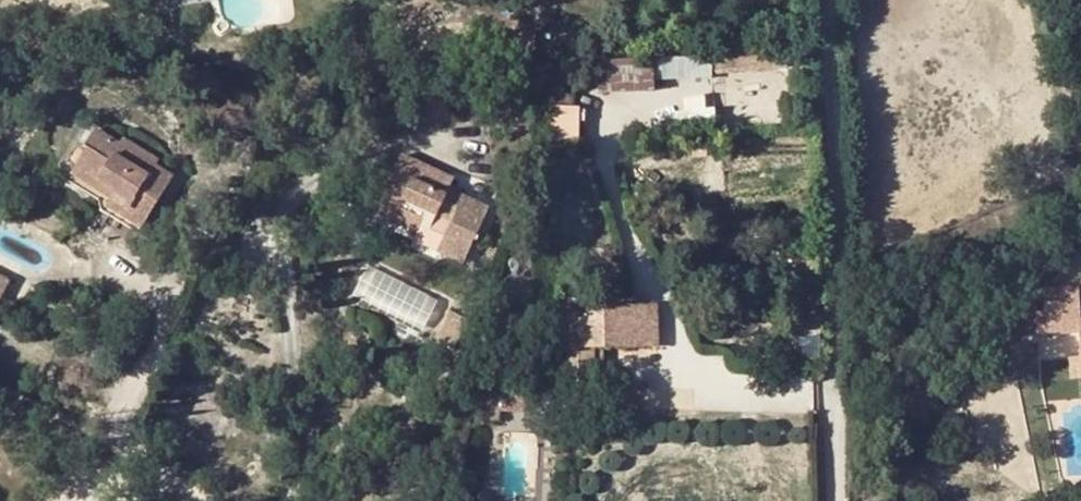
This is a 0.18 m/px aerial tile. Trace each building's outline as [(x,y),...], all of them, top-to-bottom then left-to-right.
[(680,77),(679,55),(652,56),(653,78),(680,77)] [(653,89),(653,78),(652,56),(597,59),(597,65),(598,82),(598,91),(653,89)] [(580,65),(581,83),(598,82),(597,65),(580,65)] [(558,104),(557,137),(580,138),(582,105),(558,104)] [(109,203),(144,225),(174,176),(155,166),(120,144),(94,128),(84,145),(97,152),(85,171),(117,190),(109,203)] [(120,144),(155,166),(160,157),(124,136),(120,144)] [(97,152),(84,145),(65,176),(98,196),(109,203),(117,190),(85,171),(97,152)] [(397,209),(392,218),(417,230),(427,209),(451,220),(439,248),(464,260),(489,207),(449,188),(453,178),(403,153),(380,201),(397,209)] [(100,208),(140,231),(144,225),(109,203),(98,196),(100,208)] [(397,209),(380,201),(376,210),(392,218),(397,209)] [(12,279),(0,273),(0,302),(12,279)] [(590,303),(590,307),(591,318),(579,318),(558,318),(559,346),(587,345),(633,344),(652,344),(651,303),(590,303)] [(579,307),(579,318),(591,318),(590,307),(579,307)] [(449,310),(436,339),(455,348),(457,343),(463,329),(467,318),(449,310)] [(457,343),(465,347),(471,333),(463,329),(457,343)] [(588,367),(587,345),(559,346),(559,367),(588,367)] [(590,387),(591,367),(588,367),(559,367),(558,386),(590,387)] [(506,386),(523,387),(524,374),(509,371),(506,386)]
